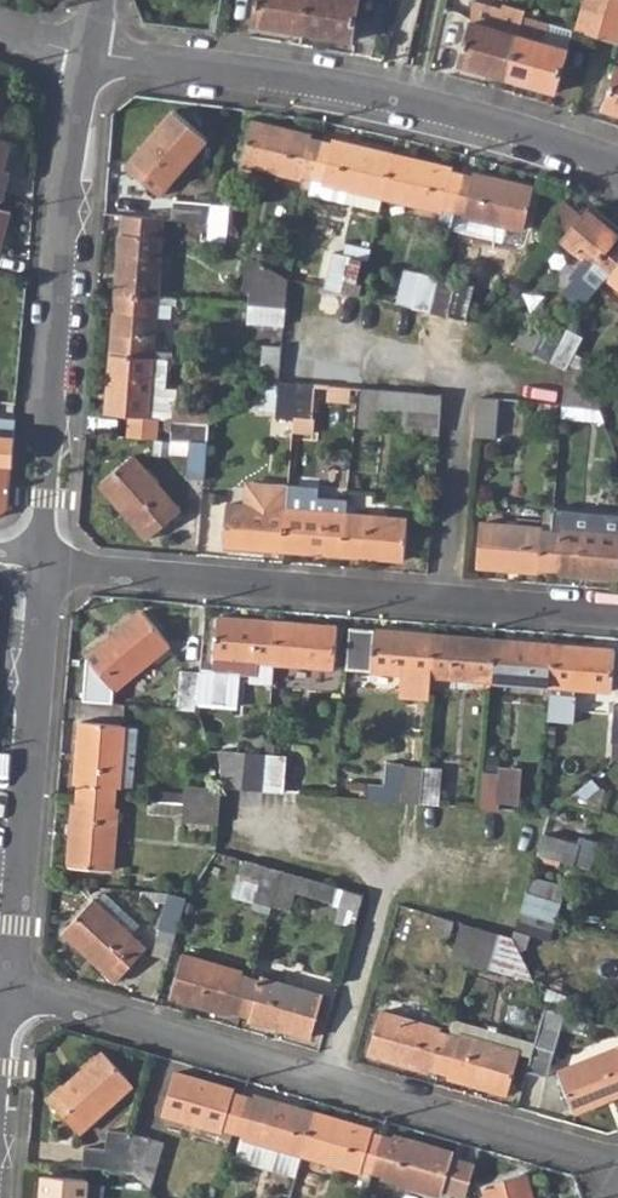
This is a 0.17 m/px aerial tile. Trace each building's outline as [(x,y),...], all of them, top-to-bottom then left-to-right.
[(253,24),(302,32),(307,0),(257,0),(253,24)] [(357,0),(307,0),(302,32),(350,41),(357,0)] [(598,34),(609,0),(586,0),(577,28),(598,34)] [(617,41),(617,0),(609,0),(598,34),(617,41)] [(460,64),(508,79),(525,16),(526,13),(503,6),(502,10),(472,1),(471,21),(460,64)] [(555,92),(567,49),(544,43),(550,22),(525,16),(508,79),(555,92)] [(573,29),(550,22),(544,43),(567,49),(573,29)] [(617,113),(617,64),(603,108),(617,113)] [(128,167),(160,194),(206,139),(173,112),(128,167)] [(241,162),(302,177),(303,172),(313,174),(323,176),(325,167),(319,166),(322,154),(308,151),(310,140),(311,136),(251,121),(241,162)] [(1,198),(3,196),(17,143),(0,138),(0,198),(1,198)] [(392,154),(332,140),(331,145),(310,140),(308,151),(322,154),(319,166),(325,167),(323,176),(313,174),(308,193),(380,209),(383,196),(392,154)] [(445,205),(454,207),(465,209),(468,200),(461,199),(465,188),(450,185),(452,173),(453,169),(392,154),(383,196),(444,210),(445,205)] [(468,200),(465,209),(464,215),(507,224),(524,229),(533,187),(474,173),(473,178),(452,173),(450,185),(465,188),(461,199),(468,200)] [(172,219),(207,222),(209,203),(175,200),(172,219)] [(206,240),(225,241),(229,204),(209,203),(207,222),(206,240)] [(504,238),(507,224),(464,215),(465,209),(454,207),(450,226),(504,238)] [(584,260),(605,279),(617,263),(617,235),(587,208),(561,239),(584,260)] [(115,293),(157,296),(162,237),(164,219),(122,216),(115,293)] [(360,293),(368,258),(370,249),(348,244),(345,255),(333,252),(326,285),(360,293)] [(250,302),(286,305),(287,286),(288,276),(254,257),(250,302)] [(595,292),(605,279),(584,260),(579,272),(584,277),(581,281),(595,292)] [(617,290),(617,263),(605,279),(617,290)] [(397,301),(430,310),(438,275),(406,267),(397,301)] [(430,310),(448,314),(456,279),(438,275),(430,310)] [(474,284),(456,279),(448,314),(465,318),(474,284)] [(110,354),(152,356),(157,296),(115,293),(110,354)] [(248,321),(283,324),(286,305),(250,302),(248,321)] [(550,359),(566,327),(550,319),(543,334),(518,323),(511,339),(550,359)] [(550,359),(566,368),(583,334),(566,327),(550,359)] [(105,413),(146,417),(152,356),(110,354),(105,413)] [(564,386),(602,390),(603,372),(566,368),(564,386)] [(275,416),(293,418),(296,381),(279,380),(275,416)] [(293,418),(311,419),(314,383),(296,381),(293,418)] [(357,386),(355,417),(372,419),(373,403),(404,405),(403,421),(439,424),(442,393),(357,386)] [(563,403),(599,407),(602,390),(564,386),(563,403)] [(475,434),(496,436),(497,425),(512,426),(515,399),(480,396),(475,434)] [(7,507),(14,419),(0,418),(0,512),(7,507)] [(188,441),(206,443),(207,425),(171,422),(170,439),(188,441)] [(185,476),(202,478),(206,443),(188,441),(185,476)] [(101,482),(147,538),(181,511),(134,454),(101,482)] [(223,542),(283,548),(286,508),(288,483),(252,480),(246,485),(244,504),(227,502),(223,542)] [(283,548),(343,554),(347,512),(286,508),(283,548)] [(564,529),(617,533),(617,513),(566,509),(564,529)] [(343,554),(403,559),(405,517),(347,512),(343,554)] [(542,544),(542,534),(542,528),(479,523),(476,564),(538,570),(539,565),(558,568),(559,557),(552,556),(553,545),(542,544)] [(558,568),(558,572),(617,577),(617,533),(564,529),(562,529),(561,535),(542,534),(542,544),(553,545),(552,556),(559,557),(558,568)] [(85,656),(111,687),(167,642),(141,611),(85,656)] [(217,615),(212,674),(238,677),(256,679),(258,661),(273,662),(276,620),(217,615)] [(273,662),(331,667),(335,625),(276,620),(273,662)] [(372,629),(369,671),(400,673),(398,696),(428,698),(430,675),(433,634),(372,629)] [(430,675),(490,681),(494,639),(433,634),(430,675)] [(490,681),(550,685),(554,644),(494,639),(490,681)] [(550,685),(611,691),(614,650),(554,644),(550,685)] [(278,674),(319,678),(320,667),(279,663),(278,674)] [(178,708),(196,709),(196,706),(199,673),(181,671),(178,708)] [(199,673),(196,706),(235,710),(238,677),(212,674),(199,673)] [(78,804),(89,805),(89,799),(102,800),(103,785),(112,786),(117,786),(123,725),(80,721),(75,782),(79,783),(78,804)] [(244,788),(262,790),(265,752),(246,750),(244,788)] [(262,790),(282,792),(285,755),(265,752),(262,790)] [(420,804),(423,766),(404,765),(402,786),(366,786),(365,799),(420,804)] [(420,804),(438,805),(440,768),(423,766),(420,804)] [(479,809),(498,810),(501,773),(483,772),(479,809)] [(183,802),(220,805),(222,787),(185,784),(184,794),(174,795),(174,791),(151,789),(150,799),(175,801),(183,802)] [(68,865),(110,869),(116,807),(111,806),(112,786),(103,785),(102,800),(89,799),(89,805),(78,804),(73,803),(68,865)] [(174,812),(175,801),(150,799),(150,809),(174,812)] [(220,805),(183,802),(182,820),(218,823),(220,805)] [(538,854),(572,863),(578,844),(544,835),(538,854)] [(253,900),(271,905),(281,870),(246,859),(240,875),(259,881),(253,900)] [(271,905),(288,910),(294,890),(329,901),(335,886),(281,870),(271,905)] [(363,895),(335,886),(329,901),(325,919),(354,927),(363,895)] [(157,926),(175,932),(185,897),(167,891),(157,926)] [(520,913),(555,923),(561,903),(526,893),(520,913)] [(63,930),(115,979),(145,950),(93,900),(63,930)] [(271,905),(253,900),(246,925),(263,930),(271,905)] [(515,931),(549,941),(555,923),(520,913),(515,931)] [(430,930),(448,936),(453,921),(434,916),(430,930)] [(451,958),(470,964),(479,929),(462,923),(451,958)] [(512,938),(479,929),(470,964),(534,984),(512,938)] [(230,1009),(248,1014),(252,1003),(246,1001),(249,990),(235,987),(238,976),(240,973),(181,956),(171,997),(229,1013),(230,1009)] [(252,1003),(248,1014),(247,1019),(309,1037),(320,996),(261,979),(260,983),(238,976),(235,987),(249,990),(246,1001),(252,1003)] [(527,1072),(546,1078),(565,1014),(545,1009),(535,1042),(530,1058),(527,1072)] [(429,1068),(447,1074),(450,1063),(445,1061),(448,1050),(434,1046),(437,1036),(440,1030),(380,1013),(368,1053),(427,1071),(429,1068)] [(454,1018),(448,1038),(456,1041),(459,1036),(519,1054),(530,1058),(535,1042),(454,1018)] [(450,1063),(447,1074),(446,1077),(507,1094),(519,1054),(459,1036),(456,1041),(448,1038),(437,1036),(434,1046),(448,1050),(445,1061),(450,1063)] [(572,1112),(617,1094),(617,1049),(557,1074),(572,1112)] [(47,1102),(74,1133),(130,1082),(103,1052),(47,1102)] [(233,1130),(243,1133),(246,1123),(239,1120),(242,1108),(228,1104),(231,1094),(233,1089),(174,1072),(163,1114),(221,1131),(223,1127),(233,1130)] [(271,1167),(294,1174),(301,1153),(312,1112),(255,1095),(252,1100),(231,1094),(228,1104),(242,1108),(239,1120),(246,1123),(243,1133),(242,1137),(276,1147),(271,1167)] [(312,1112),(301,1153),(359,1170),(362,1167),(382,1174),(385,1163),(380,1162),(383,1150),(367,1146),(370,1134),(372,1130),(312,1112)] [(82,1165),(120,1168),(131,1130),(107,1129),(104,1147),(83,1146),(82,1165)] [(120,1168),(139,1174),(151,1135),(131,1130),(120,1168)] [(226,1153),(271,1167),(276,1147),(242,1137),(243,1133),(233,1130),(226,1153)] [(380,1177),(440,1194),(442,1188),(451,1159),(452,1153),(392,1136),(391,1141),(370,1134),(367,1146),(383,1150),(380,1162),(385,1163),(382,1174),(380,1177)] [(165,1140),(151,1135),(139,1174),(151,1188),(165,1140)] [(475,1166),(451,1159),(442,1188),(467,1196),(475,1166)] [(486,1197),(531,1197),(524,1173),(483,1185),(486,1197)] [(85,1178),(42,1175),(40,1197),(83,1197),(85,1178)]
